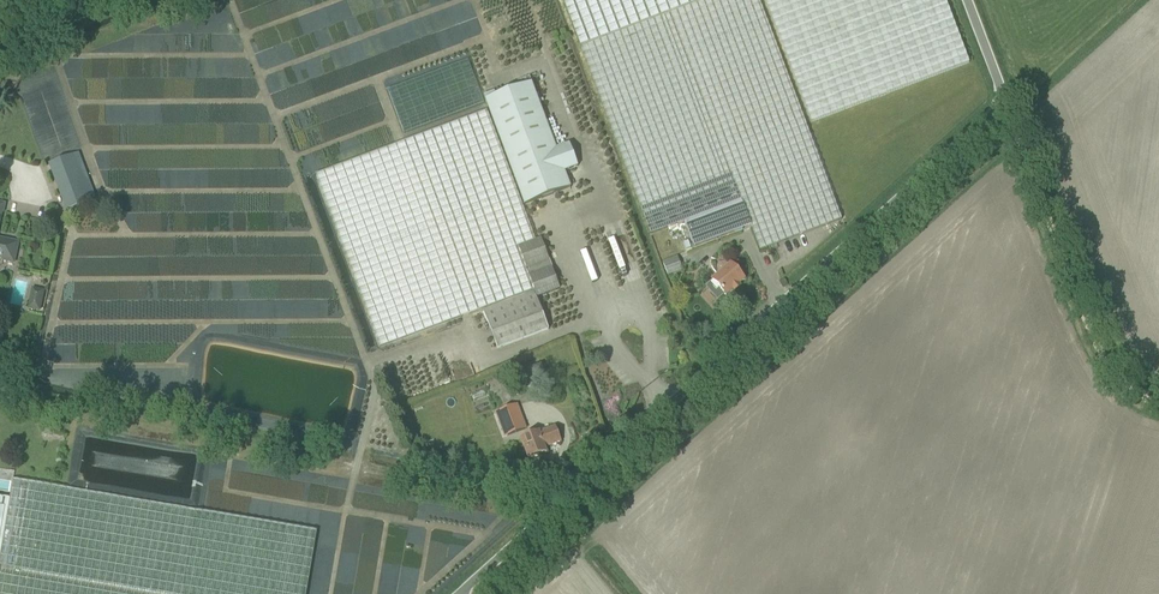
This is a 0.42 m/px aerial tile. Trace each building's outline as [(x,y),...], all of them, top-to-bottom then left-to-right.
[(760,251),(843,221),(761,0),(564,0),(651,234),(685,221),(695,247),(751,226),(760,251)] [(812,122),(970,63),(946,0),(766,0),(812,122)] [(387,91),(403,134),(484,104),(467,61),(387,91)] [(483,95),(524,205),(571,188),(565,172),(578,167),(570,144),(557,149),(532,82),(496,95),(495,91),(483,95)] [(315,175),(380,348),(534,290),(537,298),(560,289),(541,238),(535,240),(487,111),(315,175)] [(49,164),(67,210),(96,199),(79,153),(49,164)] [(2,260),(2,261),(15,264),(20,242),(0,237),(0,260),(2,260)] [(680,250),(682,250),(684,250),(688,248),(689,247),(690,245),(690,243),(689,242),(688,240),(686,239),(684,238),(682,238),(681,238),(679,239),(678,241),(677,242),(677,243),(677,245),(677,247),(678,248),(680,250)] [(664,263),(668,275),(682,270),(678,258),(664,263)] [(712,280),(726,296),(745,279),(731,263),(712,280)] [(45,291),(39,290),(37,299),(35,299),(33,310),(40,312),(45,291)] [(484,310),(498,349),(548,330),(534,292),(484,310)] [(515,374),(520,386),(545,376),(541,365),(515,374)] [(523,421),(502,429),(505,437),(526,429),(523,421)] [(521,439),(528,459),(547,452),(545,448),(562,442),(556,426),(521,439)] [(46,427),(44,436),(54,438),(55,429),(46,427)] [(317,531),(196,510),(13,479),(10,498),(0,496),(0,593),(306,593),(317,531)]
